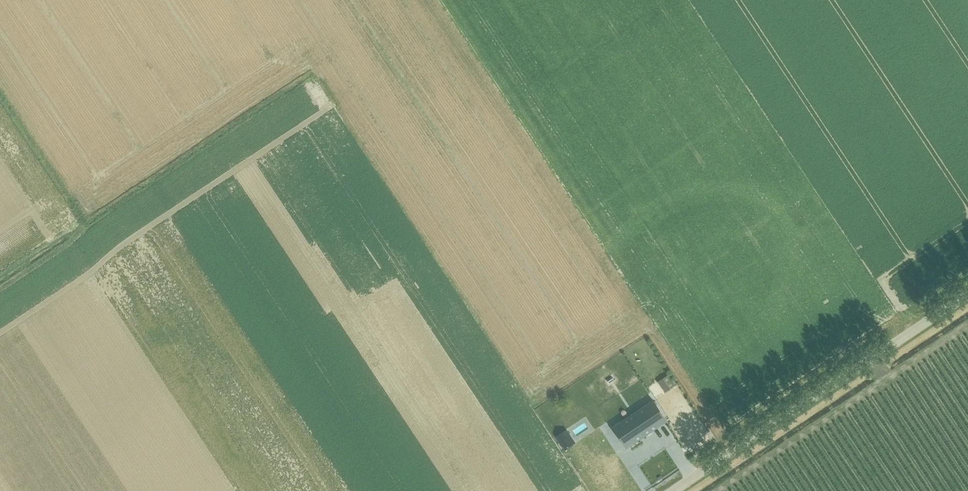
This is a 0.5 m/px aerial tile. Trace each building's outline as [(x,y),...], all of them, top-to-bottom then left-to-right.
[(669,375),(658,382),(665,392),(675,385),(669,375)] [(645,385),(651,396),(659,392),(653,381),(645,385)] [(626,448),(667,421),(654,400),(613,428),(626,448)] [(575,443),(566,429),(556,436),(565,449),(575,443)]
